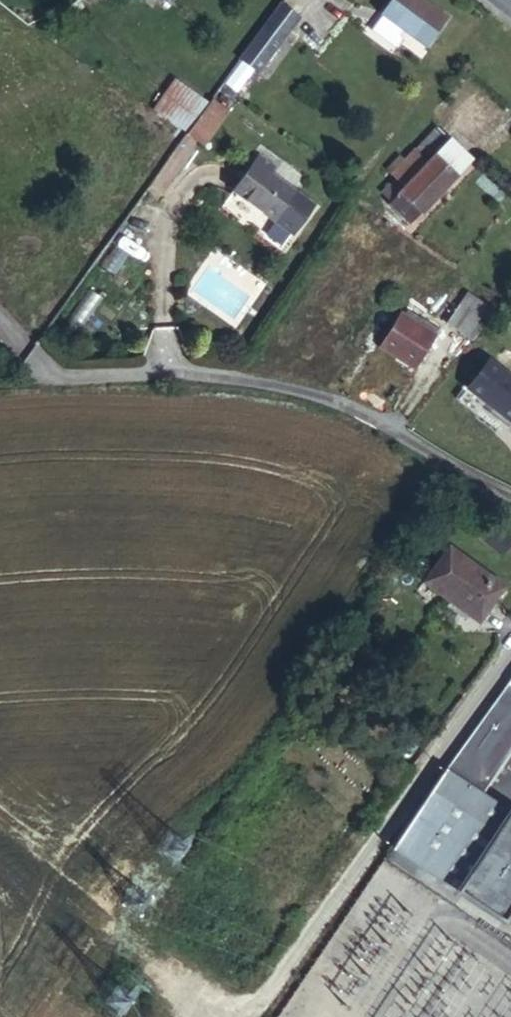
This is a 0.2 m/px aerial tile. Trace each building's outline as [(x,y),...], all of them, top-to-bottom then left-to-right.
[(278,0),(277,0),(239,53),(259,68),(297,16),(278,0)] [(422,0),(390,0),(382,12),(422,41),(442,15),(422,0)] [(203,105),(224,121),(231,111),(210,96),(203,105)] [(203,105),(186,129),(207,145),(224,121),(203,105)] [(431,125),(409,148),(425,163),(447,140),(431,125)] [(425,163),(409,148),(388,172),(401,184),(386,201),(410,224),(468,159),(447,140),(425,163)] [(275,168),(258,156),(235,192),(280,221),(300,191),(273,172),(275,168)] [(464,287),(459,296),(482,311),(487,297),(464,287)] [(485,335),(496,320),(482,311),(459,296),(449,316),(485,335)] [(417,368),(439,333),(420,322),(402,310),(380,347),(417,368)] [(420,322),(439,333),(441,327),(424,316),(420,322)] [(496,358),(475,386),(510,416),(510,370),(496,358)] [(505,590),(453,549),(428,585),(480,623),(505,590)] [(384,603),(375,597),(367,609),(374,614),(384,603)] [(388,846),(507,923),(510,917),(510,810),(490,797),(510,761),(510,686),(506,684),(388,846)] [(237,795),(234,799),(243,805),(246,801),(237,795)] [(243,805),(234,799),(231,803),(240,810),(243,805)]
